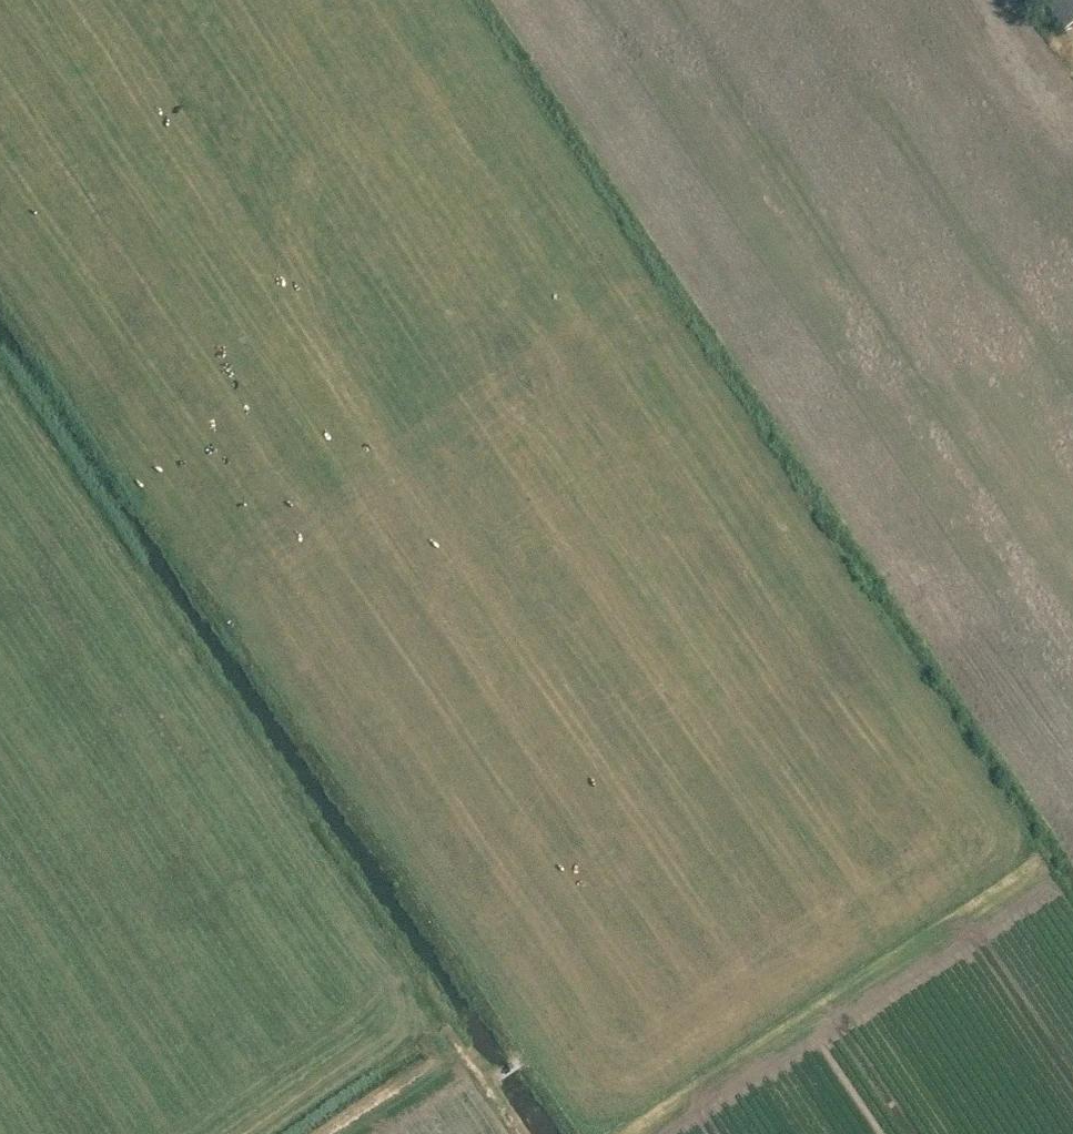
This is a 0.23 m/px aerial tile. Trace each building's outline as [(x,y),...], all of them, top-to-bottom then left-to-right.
[(1072,27),(1072,0),(1043,0),(1065,32),(1072,27)]
